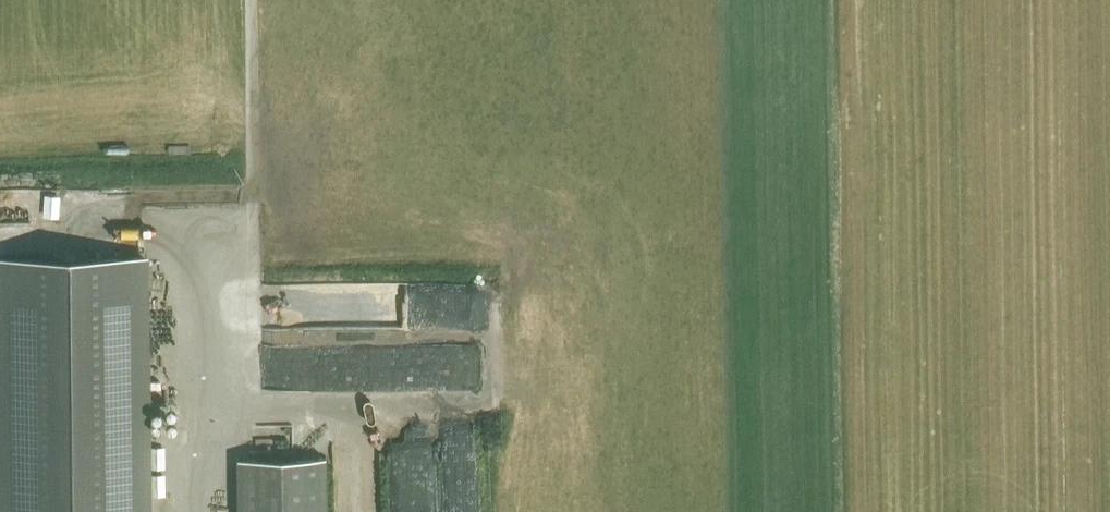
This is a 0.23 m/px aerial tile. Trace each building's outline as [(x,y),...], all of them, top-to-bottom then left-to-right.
[(146,259),(0,260),(0,511),(148,511),(146,259)] [(240,511),(327,511),(327,459),(239,459),(240,511)]
